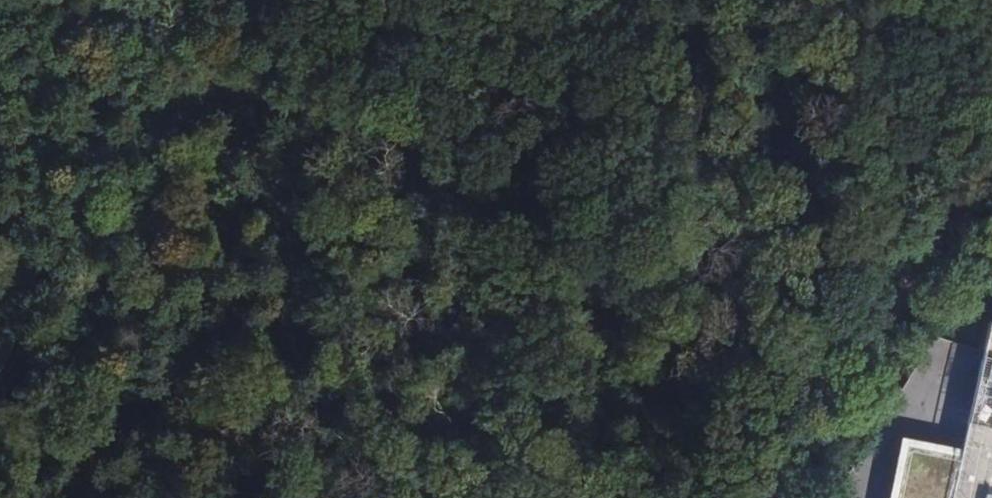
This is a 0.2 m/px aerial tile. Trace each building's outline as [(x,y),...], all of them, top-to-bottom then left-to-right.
[(961,461),(914,449),(905,497),(991,497),(991,325),(961,461)]
